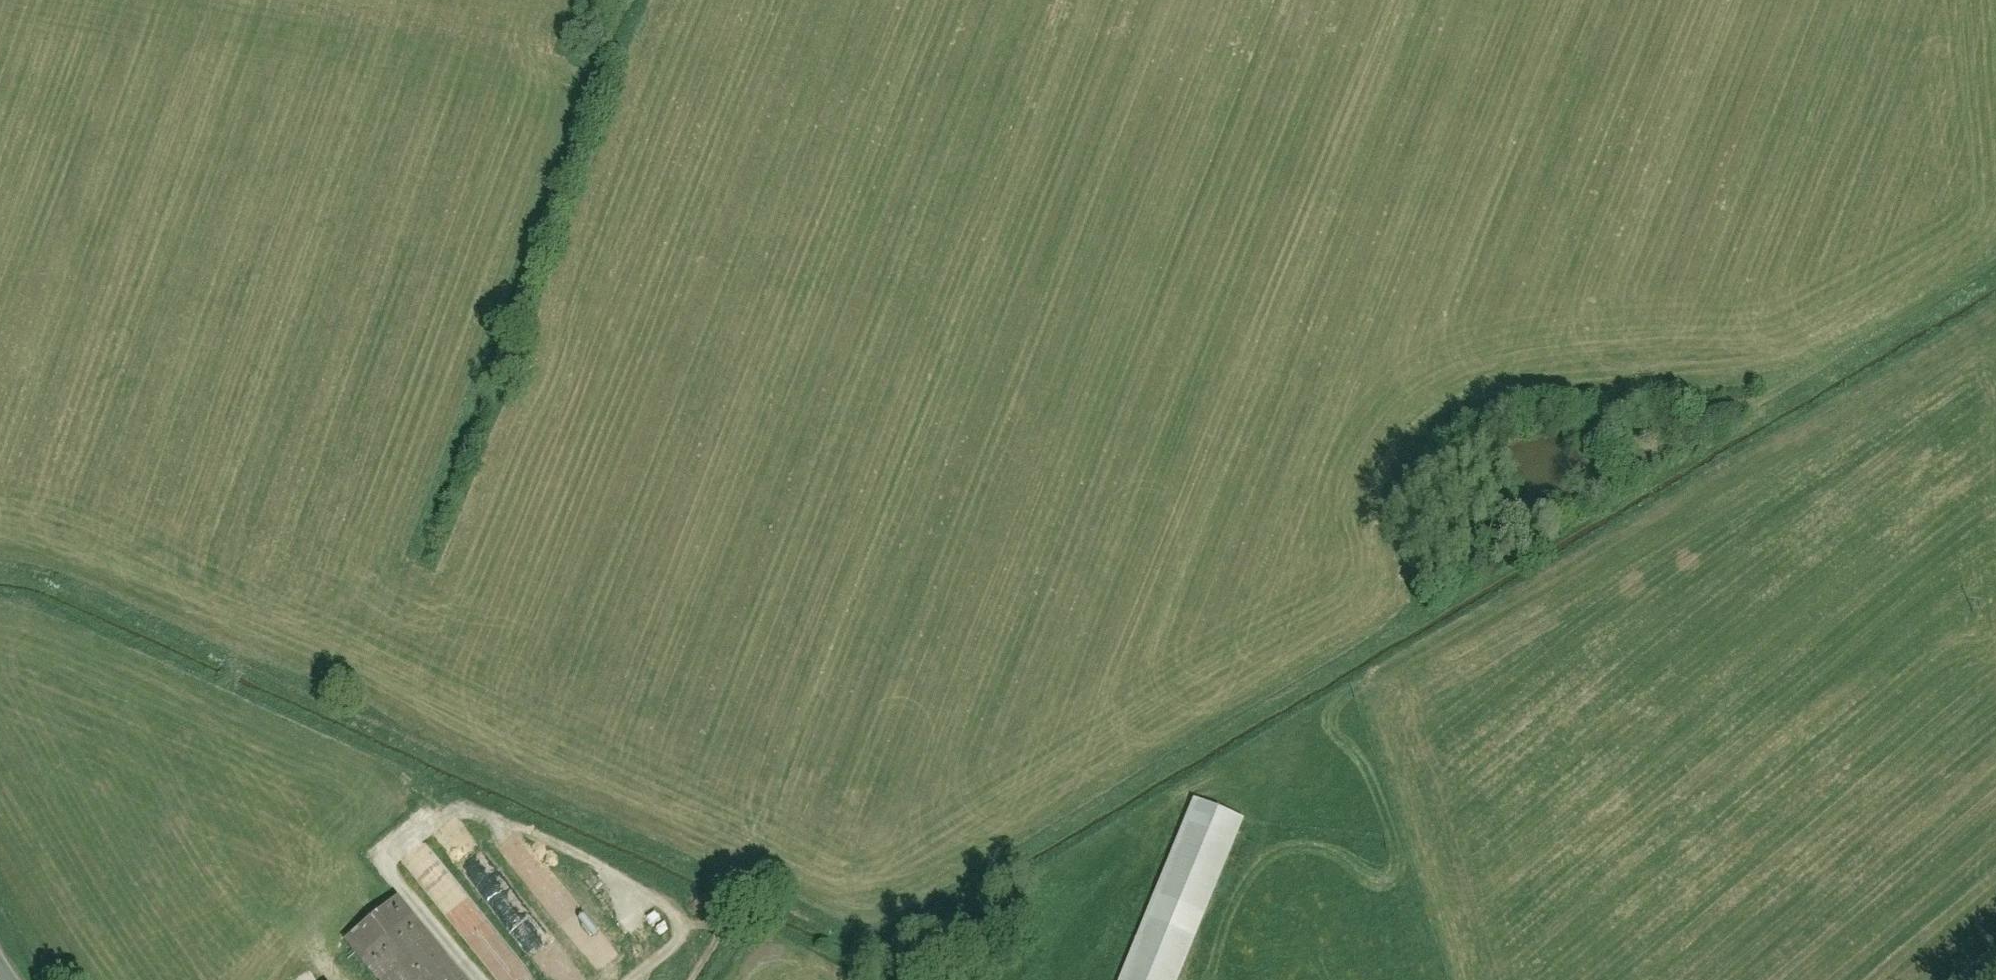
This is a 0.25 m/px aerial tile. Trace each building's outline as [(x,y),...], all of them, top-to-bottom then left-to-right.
[(1123,979),(1183,979),(1248,822),(1196,801),(1123,979)] [(349,946),(377,979),(462,979),(400,905),(349,946)]
